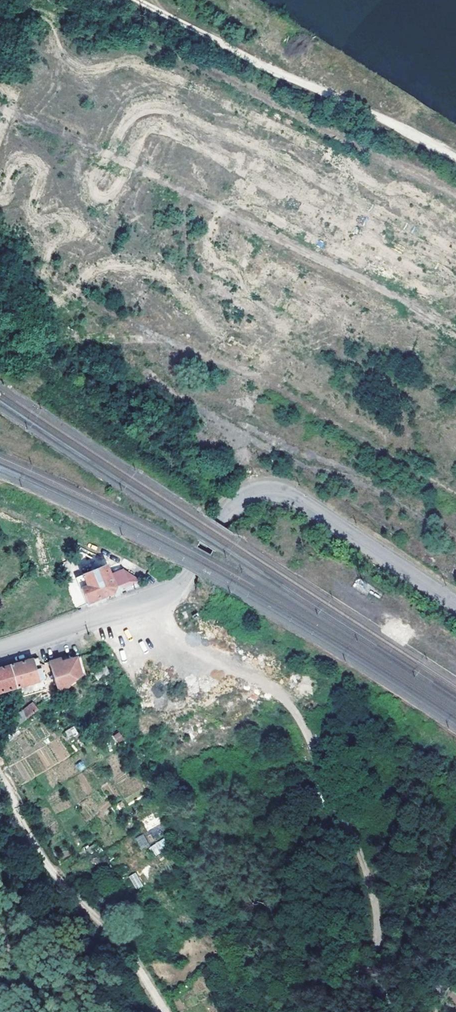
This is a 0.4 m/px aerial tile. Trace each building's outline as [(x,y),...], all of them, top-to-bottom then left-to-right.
[(96,559),(98,548),(84,541),(82,558),(96,559)] [(106,566),(76,578),(77,581),(87,606),(97,602),(119,593),(111,575),(106,566)] [(119,593),(147,582),(123,569),(111,575),(119,593)] [(53,660),(61,692),(85,674),(80,656),(71,658),(64,660),(64,657),(53,660)] [(42,664),(39,657),(31,660),(33,666),(42,664)] [(33,666),(31,660),(21,663),(10,666),(17,688),(39,682),(34,671),(33,666)] [(10,666),(0,668),(0,694),(17,688),(10,666)] [(34,671),(39,682),(46,680),(42,668),(34,671)] [(0,705),(0,713),(11,710),(8,703),(0,705)] [(24,710),(27,719),(39,710),(34,703),(24,710)] [(3,730),(6,736),(27,719),(24,710),(8,721),(6,728),(3,730)] [(74,726),(64,731),(67,738),(77,734),(74,726)] [(143,834),(135,837),(140,849),(149,846),(143,834)] [(135,889),(143,885),(135,872),(128,876),(135,889)]
